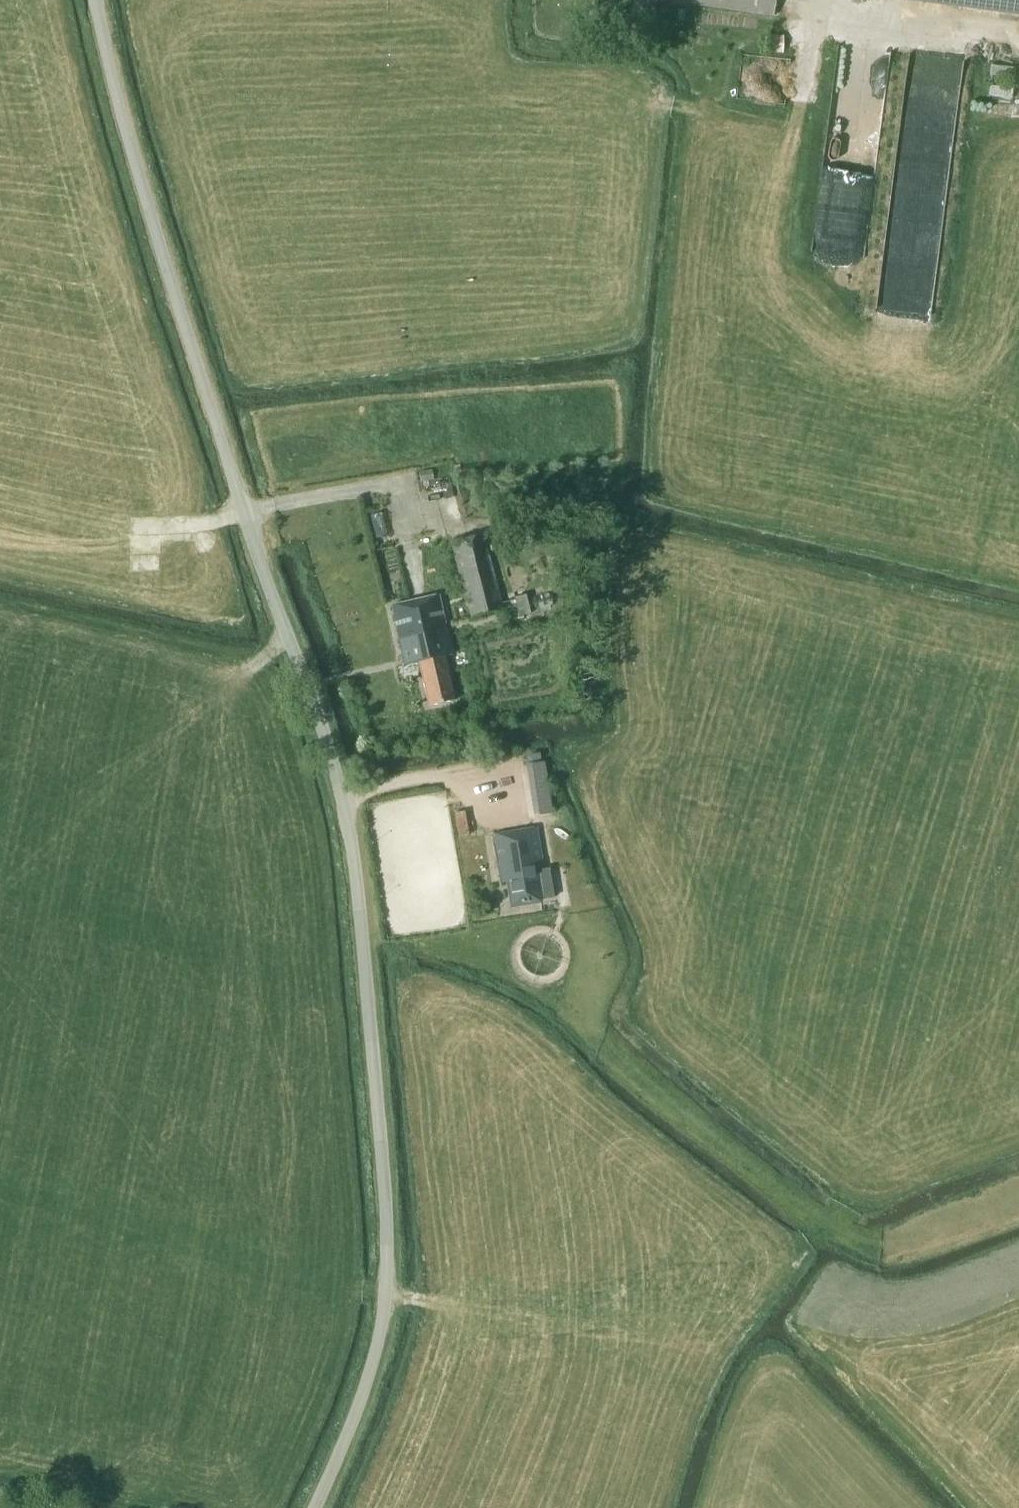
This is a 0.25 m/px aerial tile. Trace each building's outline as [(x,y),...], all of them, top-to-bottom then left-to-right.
[(775,0),(658,0),(773,15),(775,0)] [(1018,16),(1018,0),(899,0),(1018,16)] [(991,64),(988,95),(1014,98),(1017,67),(991,64)] [(923,163),(923,176),(947,176),(948,133),(903,133),(903,163),(923,163)] [(503,607),(483,534),(450,543),(471,616),(503,607)] [(391,606),(400,640),(398,640),(405,666),(419,663),(421,673),(422,673),(430,707),(456,700),(449,671),(450,671),(446,656),(454,654),(448,628),(446,628),(438,595),(391,606)] [(530,761),(532,812),(551,811),(549,760),(530,761)] [(551,885),(549,871),(545,871),(545,870),(543,870),(536,828),(493,834),(501,882),(510,881),(513,904),(539,900),(539,899),(551,898),(549,885),(551,885)]
